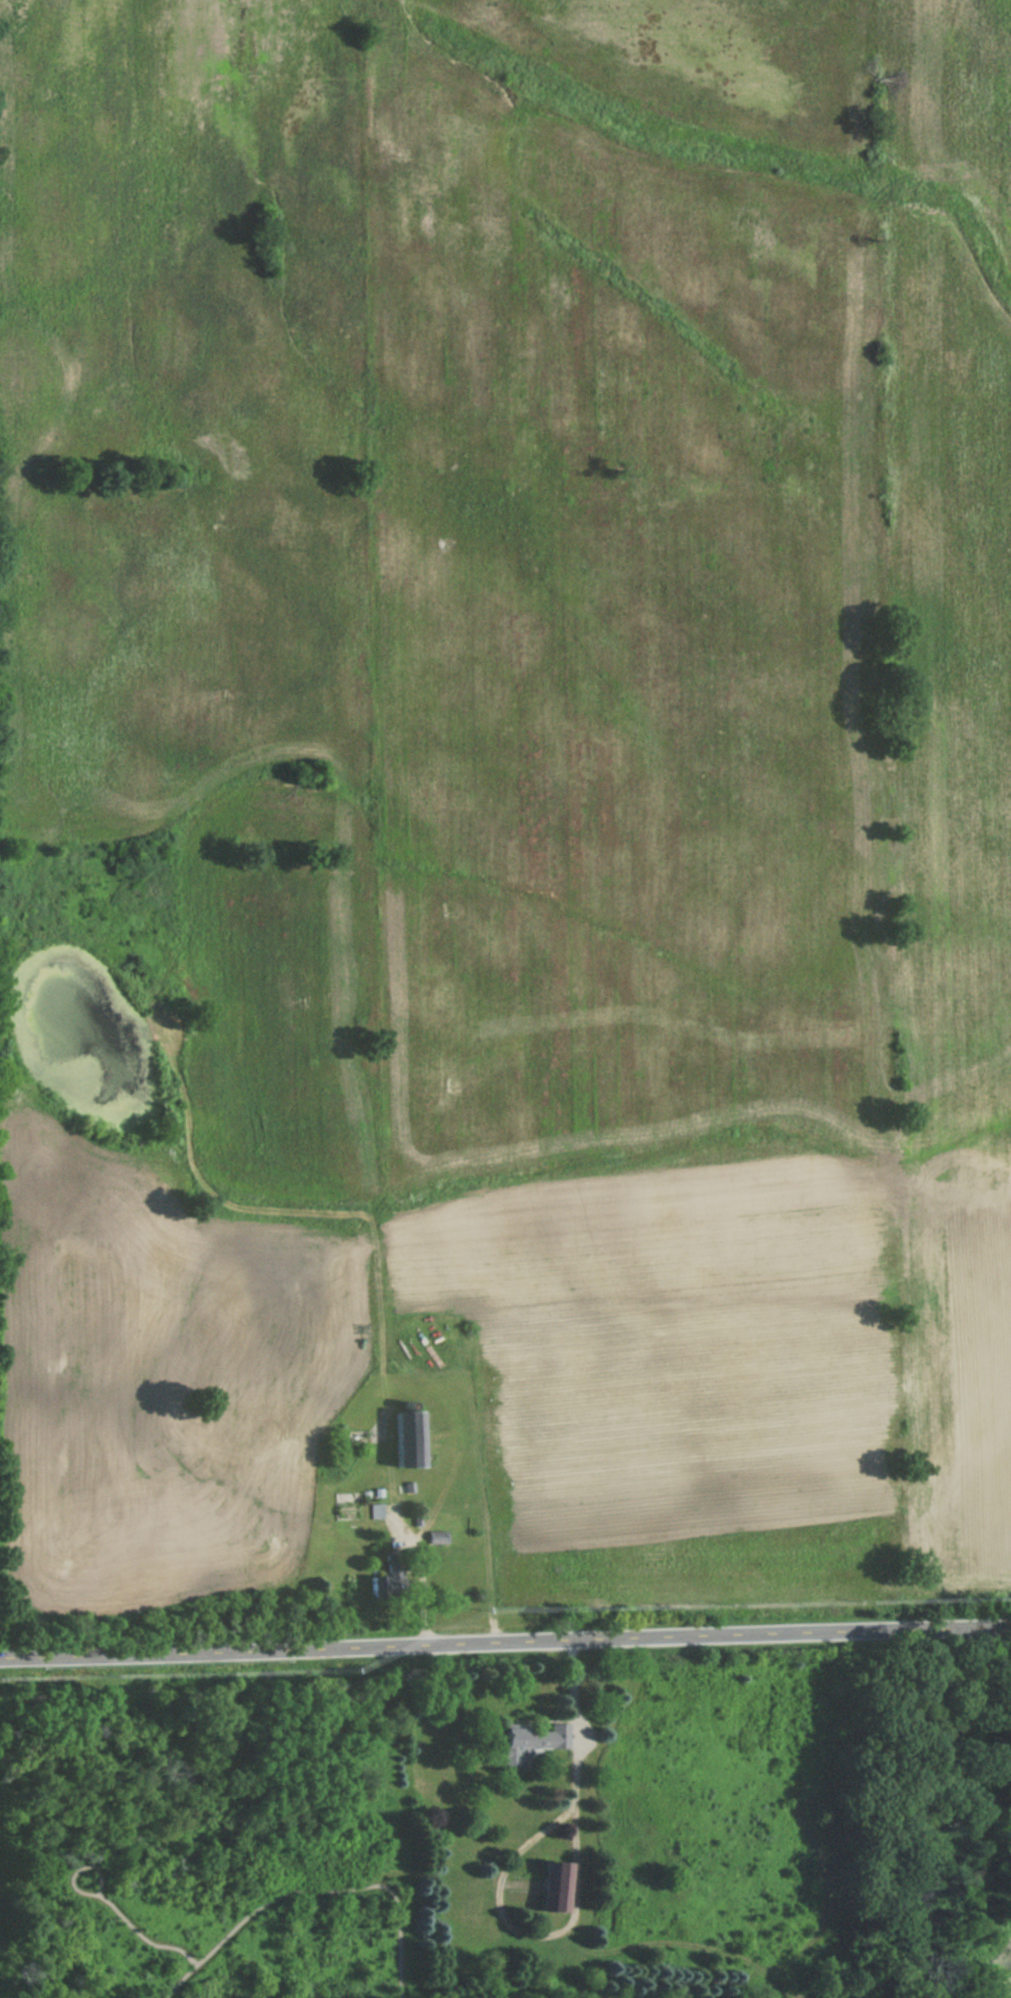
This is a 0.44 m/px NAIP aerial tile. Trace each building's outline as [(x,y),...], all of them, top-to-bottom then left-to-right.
[(396,1468),(420,1469),(422,1407),(397,1407),(396,1468)] [(361,1500),(336,1500),(336,1520),(361,1520),(361,1500)] [(376,1554),(376,1596),(395,1597),(396,1554),(376,1554)] [(571,1722),(571,1748),(528,1746),(527,1761),(501,1760),(502,1720),(528,1721),(528,1732),(537,1732),(537,1728),(552,1729),(552,1721),(571,1722)] [(544,1856),(540,1908),(566,1910),(571,1858),(544,1856)]
